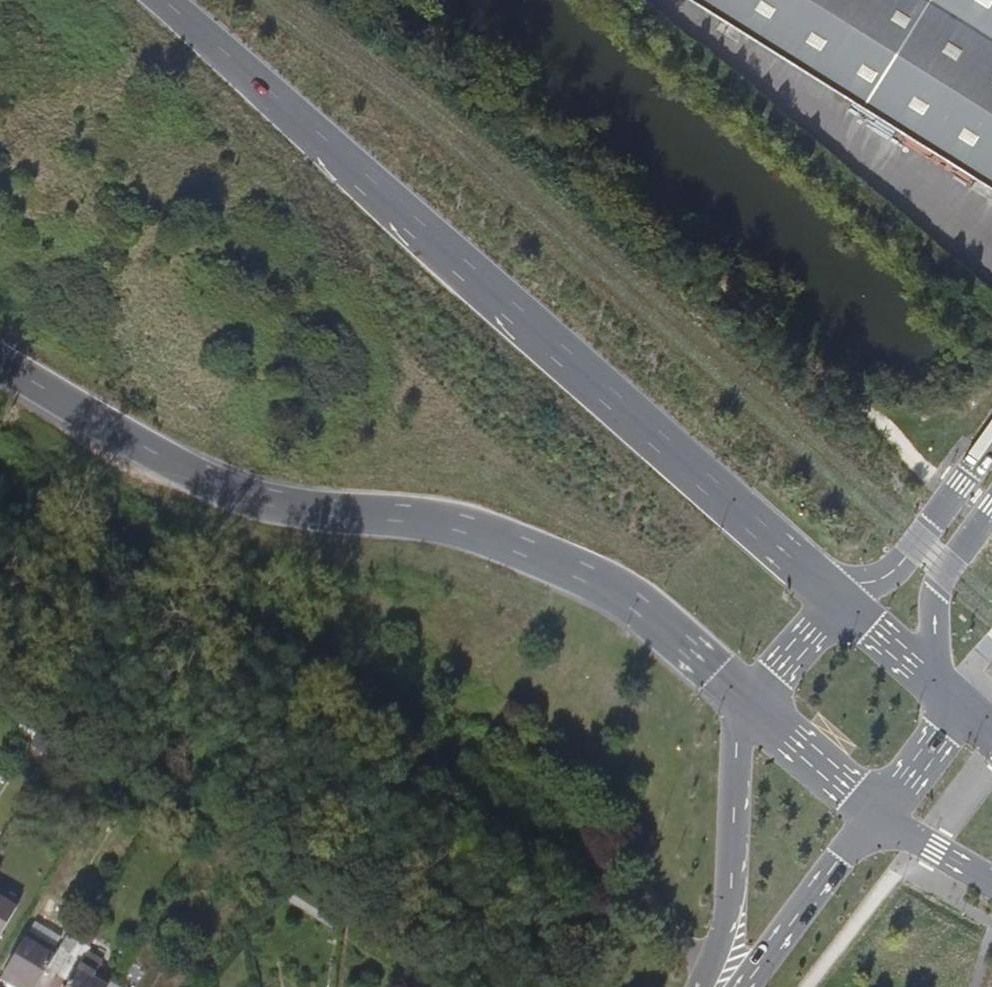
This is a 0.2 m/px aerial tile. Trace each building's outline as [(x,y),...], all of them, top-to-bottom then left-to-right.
[(991,184),(991,0),(698,0),(991,184)] [(19,904),(0,893),(0,935),(19,904)] [(58,973),(71,951),(59,945),(54,950),(51,948),(59,936),(33,919),(0,973),(0,985),(4,986),(32,986),(45,966),(58,973)] [(71,951),(58,973),(68,980),(63,986),(104,986),(107,982),(78,964),(90,945),(79,939),(71,951)]
